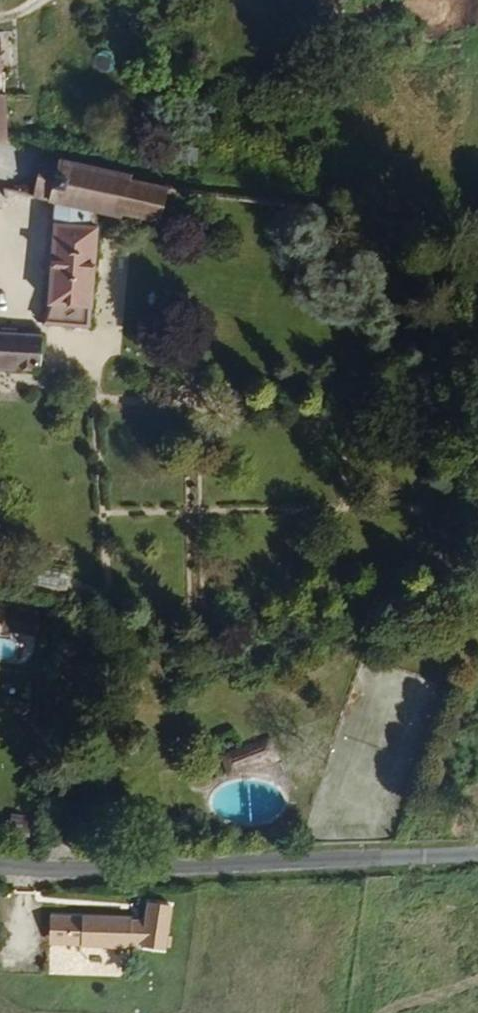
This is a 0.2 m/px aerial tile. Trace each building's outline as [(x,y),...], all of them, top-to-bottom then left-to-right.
[(7,45),(0,45),(0,145),(1,145),(10,144),(7,45)] [(167,193),(42,161),(29,201),(55,208),(99,220),(157,232),(167,193)] [(88,341),(99,220),(55,208),(47,316),(39,335),(88,341)] [(39,335),(0,330),(0,369),(39,376),(39,335)] [(17,454),(17,441),(2,440),(2,454),(17,454)] [(29,614),(1,607),(0,613),(0,628),(30,634),(29,614)] [(161,960),(169,915),(147,912),(143,931),(116,926),(112,953),(161,960)] [(62,945),(68,918),(50,915),(44,943),(62,945)] [(112,953),(116,926),(68,918),(62,945),(112,953)]
